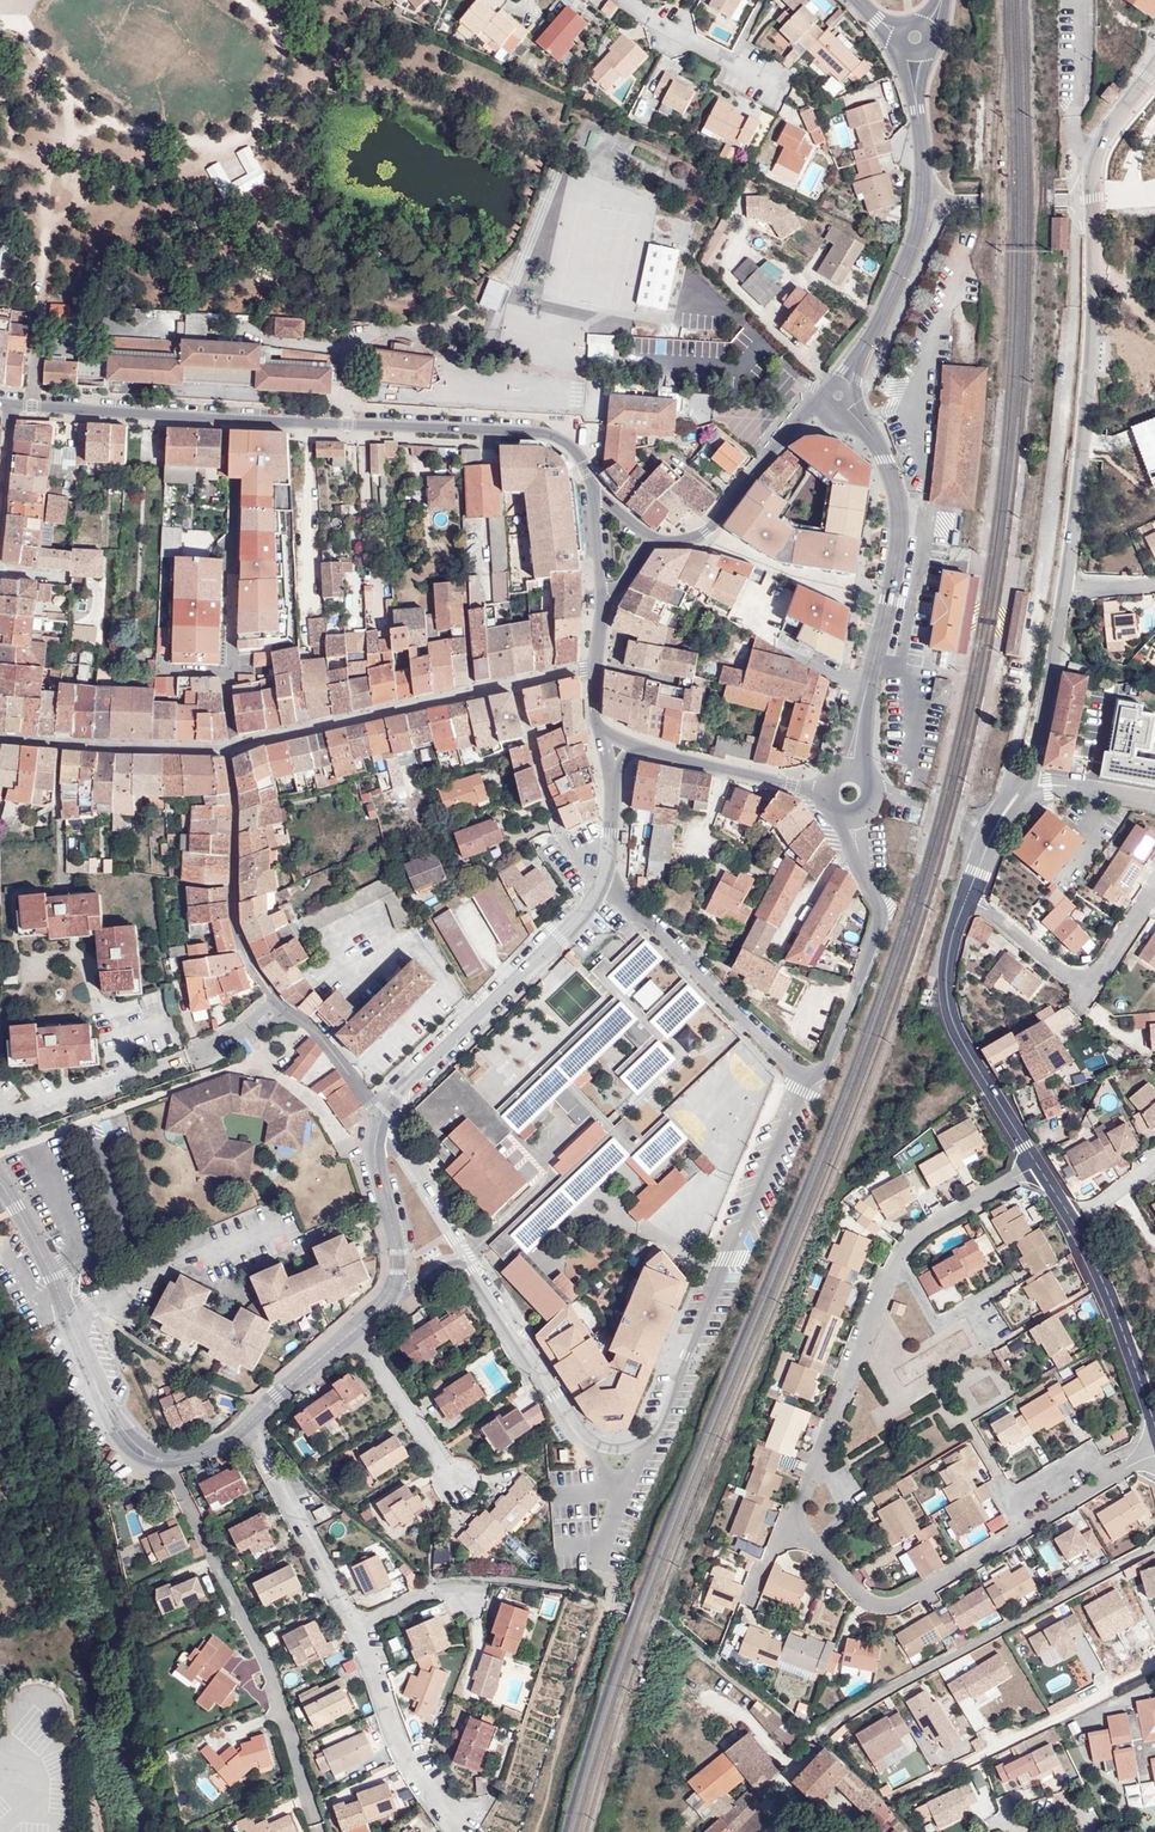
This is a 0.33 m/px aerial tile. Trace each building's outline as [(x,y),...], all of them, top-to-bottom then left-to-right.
[(416,9),(427,0),(409,0),(416,9)] [(514,51),(529,33),(501,9),(496,14),(479,0),(478,0),(460,21),(479,37),(484,32),(501,46),(505,42),(514,51)] [(609,0),(601,10),(610,18),(618,7),(609,0)] [(705,3),(731,19),(742,0),(707,0),(705,3)] [(824,33),(816,25),(819,21),(804,8),(809,3),(806,0),(783,0),(797,14),(793,18),(786,11),(777,20),(784,27),(780,31),(795,45),(799,42),(807,50),(808,49),(824,33)] [(1153,20),(1154,17),(1154,0),(1126,0),(1153,20)] [(536,43),(556,60),(573,42),(589,24),(568,6),(536,43)] [(861,63),(827,30),(824,33),(808,49),(807,50),(816,58),(831,72),(842,83),(852,72),(860,79),(871,67),(863,60),(861,63)] [(497,52),(502,47),(501,46),(484,32),(479,37),(497,52)] [(612,52),(590,75),(607,92),(622,76),(625,80),(647,57),(623,34),(609,49),(612,52)] [(502,47),(510,54),(514,51),(505,42),(501,46),(502,47)] [(573,42),(556,60),(559,63),(576,44),(573,42)] [(793,50),(781,61),(789,69),(801,57),(793,50)] [(826,76),(831,72),(816,58),(812,62),(826,76)] [(665,99),(663,102),(684,114),(695,93),(688,89),(682,86),(684,82),(665,72),(654,93),(665,99)] [(1112,85),(1100,99),(1110,106),(1120,92),(1112,85)] [(716,104),(731,111),(733,107),(718,99),(716,104)] [(684,114),(663,102),(659,109),(681,120),(684,114)] [(878,156),(893,152),(890,140),(885,141),(882,132),(878,121),(884,120),(878,102),(846,112),(851,129),(857,128),(862,149),(854,151),(858,162),(878,156)] [(748,120),(731,111),(716,104),(704,127),(736,144),(738,140),(749,146),(761,122),(750,117),(748,120)] [(826,141),(812,108),(800,113),(809,132),(810,132),(816,145),(826,141)] [(878,121),(882,132),(887,130),(884,120),(878,121)] [(807,133),(787,123),(777,144),(785,147),(774,168),(797,179),(814,148),(802,142),(807,133)] [(883,174),(878,156),(858,162),(857,162),(856,162),(859,173),(862,180),(856,182),(853,183),(857,195),(863,193),(869,213),(893,206),(889,194),(883,174)] [(887,172),(883,174),(889,194),(893,193),(887,172)] [(747,217),(758,217),(773,224),(783,240),(801,227),(791,212),(761,197),(747,197),(747,217)] [(1053,217),(1053,250),(1071,249),(1070,217),(1053,217)] [(707,248),(708,249),(717,254),(727,236),(724,234),(730,224),(722,220),(717,231),(716,230),(707,248)] [(825,239),(835,245),(818,272),(840,286),(865,247),(833,227),(825,239)] [(680,251),(649,245),(636,306),(666,312),(680,251)] [(713,260),(717,254),(708,249),(704,255),(711,258),(706,267),(708,269),(713,260)] [(704,255),(701,261),(706,267),(711,258),(704,255)] [(744,283),(758,269),(747,258),(733,273),(744,283)] [(759,268),(758,269),(744,283),(742,285),(765,308),(782,290),(759,268)] [(492,278),(482,303),(502,311),(512,286),(492,278)] [(783,327),(806,346),(818,331),(815,328),(829,311),(810,294),(809,296),(798,287),(785,304),(795,312),(783,327)] [(70,317),(71,305),(51,304),(51,314),(70,317)] [(12,309),(0,308),(0,384),(5,385),(8,352),(10,335),(11,323),(12,309)] [(21,325),(22,310),(12,309),(11,323),(21,325)] [(208,314),(187,312),(187,322),(186,334),(186,335),(194,335),(196,337),(207,338),(208,314)] [(70,317),(51,314),(50,323),(69,324),(70,317)] [(304,338),(305,319),(277,318),(276,336),(304,338)] [(179,321),(178,333),(178,334),(186,334),(187,322),(179,321)] [(26,354),(29,326),(21,325),(11,323),(10,335),(8,352),(26,354)] [(818,331),(806,346),(809,349),(822,334),(818,331)] [(603,356),(616,356),(616,334),(590,334),(590,353),(603,353),(603,356)] [(105,382),(109,382),(110,381),(183,385),(184,382),(258,386),(258,389),(331,394),(331,386),(332,370),(261,365),(262,347),(262,345),(226,343),(207,342),(185,341),(184,341),(112,337),(111,352),(110,363),(106,363),(90,362),(79,361),(79,363),(64,362),(55,361),(46,361),(45,379),(62,380),(61,385),(78,386),(78,377),(105,378),(105,382)] [(375,349),(374,360),(412,365),(434,368),(435,360),(436,358),(432,357),(428,353),(422,348),(417,344),(410,341),(404,339),(396,338),(394,352),(375,349)] [(272,348),(262,347),(261,365),(332,370),(331,386),(339,386),(340,378),(336,378),(337,365),(333,365),(333,356),(282,349),(281,362),(271,361),(272,348)] [(23,387),(26,354),(8,352),(5,385),(23,387)] [(412,365),(374,360),(370,382),(416,388),(419,393),(426,389),(430,390),(432,382),(434,368),(412,365)] [(988,400),(991,372),(974,371),(947,368),(935,502),(956,504),(967,505),(979,506),(988,400)] [(685,402),(691,403),(692,395),(684,394),(684,388),(676,388),(677,392),(669,391),(669,388),(666,388),(667,375),(663,374),(661,373),(659,394),(682,396),(685,402)] [(671,378),(667,375),(666,388),(669,388),(669,391),(677,392),(676,388),(675,384),(673,381),(671,378)] [(616,383),(615,391),(643,393),(644,386),(616,383)] [(690,417),(691,403),(685,402),(682,396),(659,394),(658,400),(676,401),(675,416),(690,417)] [(611,396),(609,425),(648,428),(674,431),(675,416),(676,401),(658,400),(643,399),(615,396),(611,396)] [(1131,427),(1154,488),(1154,418),(1131,427)] [(19,420),(17,442),(51,445),(52,430),(45,430),(45,424),(45,422),(19,420)] [(89,425),(77,424),(77,432),(79,432),(79,448),(78,462),(88,462),(89,425)] [(109,426),(89,425),(88,462),(106,463),(107,463),(109,426)] [(609,425),(605,472),(619,464),(639,461),(635,453),(635,447),(642,446),(647,445),(648,439),(648,428),(609,425)] [(128,427),(112,426),(111,463),(125,464),(126,464),(128,427)] [(726,443),(730,438),(718,428),(708,440),(720,450),(713,458),(731,474),(745,458),(726,443)] [(169,429),(160,429),(159,449),(167,449),(169,429)] [(169,429),(167,449),(167,466),(166,466),(165,482),(179,483),(183,430),(169,429)] [(198,467),(199,430),(183,430),(179,483),(197,484),(198,473),(198,467)] [(225,475),(231,475),(232,432),(199,430),(198,467),(219,468),(218,474),(225,475)] [(296,484),(294,439),(240,436),(238,483),(252,483),(252,502),(282,499),(282,485),(296,484)] [(780,566),(856,578),(867,490),(873,467),(841,440),(823,436),(807,437),(794,444),(789,449),(811,467),(823,478),(830,484),(832,486),(825,532),(821,531),(797,527),(784,518),(780,515),(787,504),(774,496),(801,463),(787,451),(759,481),(724,528),(780,566)] [(17,442),(15,456),(50,459),(51,445),(17,442)] [(346,471),(346,444),(317,443),(317,456),(333,456),(334,467),(343,466),(343,471),(346,471)] [(398,459),(398,445),(385,444),(371,444),(372,475),(386,474),(386,458),(398,459)] [(78,462),(79,448),(65,446),(63,460),(78,462)] [(419,446),(411,446),(412,455),(436,455),(436,452),(419,452),(419,446)] [(436,455),(446,455),(446,447),(436,447),(436,452),(436,455)] [(501,447),(503,483),(505,515),(508,571),(510,594),(527,592),(527,587),(527,580),(542,579),(553,579),(552,574),(581,572),(568,470),(567,464),(565,461),(561,457),(558,455),(554,452),(551,450),(547,449),(543,448),(526,447),(519,447),(501,447)] [(15,456),(14,473),(48,477),(50,459),(15,456)] [(50,459),(48,477),(78,480),(78,472),(78,464),(78,462),(63,460),(50,459)] [(646,459),(642,463),(648,468),(652,464),(646,459)] [(600,475),(616,495),(631,478),(641,464),(639,461),(619,464),(605,472),(600,475)] [(616,495),(643,516),(656,499),(643,487),(654,474),(648,468),(642,463),(642,462),(641,464),(631,478),(616,495)] [(461,468),(461,464),(453,463),(453,473),(462,473),(461,468)] [(670,489),(681,480),(664,463),(654,474),(643,487),(656,499),(658,501),(670,489)] [(505,515),(503,483),(498,483),(497,466),(466,468),(466,478),(468,518),(499,517),(499,515),(505,515)] [(702,471),(710,479),(716,473),(708,466),(702,471)] [(827,488),(821,531),(825,532),(832,486),(830,484),(823,478),(811,467),(808,471),(827,488)] [(14,473),(12,490),(47,495),(47,494),(48,485),(48,477),(14,473)] [(702,519),(716,500),(685,475),(681,480),(670,489),(682,500),(681,501),(690,509),(702,519)] [(430,507),(454,506),(453,478),(429,479),(430,507)] [(69,498),(77,499),(77,498),(77,491),(63,488),(64,487),(48,485),(47,494),(50,495),(69,498)] [(381,511),(388,511),(387,487),(379,487),(381,511)] [(675,525),(690,509),(681,501),(682,500),(670,489),(658,501),(671,513),(666,518),(667,519),(675,525)] [(12,490),(11,501),(46,505),(47,495),(12,490)] [(68,506),(69,498),(50,495),(47,522),(66,524),(68,506)] [(68,506),(77,507),(77,499),(69,498),(68,506)] [(252,502),(250,536),(285,535),(282,499),(252,502)] [(658,529),(667,519),(666,518),(671,513),(658,501),(656,499),(643,516),(658,529)] [(11,501),(10,515),(44,520),(46,505),(11,501)] [(791,507),(787,504),(780,515),(784,518),(791,507)] [(24,546),(41,548),(43,531),(44,520),(10,515),(8,545),(24,546)] [(176,519),(175,527),(182,528),(189,528),(190,520),(176,519)] [(163,526),(162,557),(181,558),(182,528),(175,527),(163,526)] [(960,533),(953,532),(952,539),(952,543),(959,544),(960,533)] [(1146,537),(1154,557),(1154,533),(1146,537)] [(250,536),(248,567),(288,566),(285,535),(250,536)] [(6,563),(22,565),(24,546),(8,545),(6,563)] [(22,565),(39,567),(41,548),(24,546),(22,565)] [(39,567),(73,571),(74,553),(46,549),(41,548),(39,567)] [(73,571),(72,575),(73,575),(86,576),(102,577),(103,551),(74,550),(74,553),(73,571)] [(675,588),(679,579),(693,551),(656,551),(641,574),(675,588)] [(693,551),(679,579),(710,595),(706,602),(728,617),(748,579),(738,575),(736,578),(716,567),(721,557),(707,555),(707,554),(693,551)] [(736,578),(738,575),(748,579),(755,566),(722,555),(721,557),(716,567),(736,578)] [(227,604),(228,564),(183,562),(182,603),(227,604)] [(335,606),(344,605),(342,562),(323,563),(325,598),(335,597),(335,606)] [(247,587),(289,586),(288,566),(248,567),(247,587)] [(469,576),(470,602),(471,610),(486,608),(485,605),(504,602),(510,602),(510,594),(508,571),(469,576)] [(557,598),(582,594),(581,583),(581,572),(552,574),(553,579),(554,586),(555,598),(557,598)] [(965,576),(947,572),(944,572),(940,595),(937,595),(935,610),(932,625),(935,625),(931,649),(956,653),(963,616),(969,576),(965,576)] [(686,593),(675,588),(641,574),(631,589),(667,605),(668,603),(676,607),(679,608),(686,593)] [(86,576),(73,575),(73,584),(85,585),(86,576)] [(963,616),(956,653),(966,655),(979,578),(969,576),(963,616)] [(393,599),(392,577),(383,578),(383,588),(381,588),(382,600),(393,599)] [(4,580),(2,597),(37,601),(38,583),(4,580)] [(449,630),(464,628),(462,602),(467,602),(466,582),(435,585),(437,614),(426,615),(428,638),(440,636),(440,631),(449,630)] [(38,583),(37,601),(35,617),(45,618),(68,620),(68,614),(44,611),(45,583),(38,583)] [(372,585),(364,586),(366,609),(373,609),(372,585)] [(289,586),(247,587),(247,639),(289,636),(289,586)] [(841,666),(848,628),(850,611),(798,587),(795,594),(786,617),(806,627),(803,632),(797,641),(817,653),(841,666)] [(667,605),(631,589),(619,610),(631,615),(642,620),(644,621),(658,624),(667,605)] [(1017,592),(1014,608),(1026,610),(1029,594),(1017,592)] [(689,595),(686,593),(679,608),(682,610),(689,595)] [(556,621),(581,617),(581,606),(582,594),(557,598),(556,612),(556,621)] [(2,597),(1,615),(35,618),(35,617),(37,601),(2,597)] [(182,603),(182,632),(225,633),(227,604),(182,603)] [(667,605),(658,624),(666,627),(676,607),(668,603),(667,605)] [(486,608),(491,679),(504,677),(516,674),(511,625),(496,628),(494,607),(486,608)] [(486,608),(471,610),(474,652),(477,682),(491,679),(486,608)] [(1014,608),(1009,638),(1021,640),(1026,610),(1014,608)] [(413,679),(415,697),(434,692),(430,657),(418,659),(416,647),(429,645),(428,638),(426,615),(425,609),(394,611),(395,615),(395,629),(408,627),(411,650),(410,650),(412,663),(412,670),(413,679)] [(612,628),(639,638),(644,621),(642,620),(631,615),(619,610),(612,628)] [(557,666),(556,642),(556,621),(556,612),(542,614),(544,668),(551,667),(557,666)] [(1135,614),(1123,616),(1114,617),(1113,612),(1104,613),(1107,642),(1128,640),(1128,636),(1138,634),(1135,614)] [(530,621),(535,670),(540,669),(544,668),(542,614),(530,616),(530,621)] [(0,621),(0,634),(33,637),(33,633),(35,618),(1,615),(0,621)] [(326,645),(327,637),(325,617),(309,619),(311,647),(315,646),(326,645)] [(556,642),(580,640),(581,617),(556,621),(556,642)] [(806,627),(786,617),(783,623),(803,632),(806,627)] [(67,625),(68,620),(45,618),(44,628),(56,630),(57,624),(67,625)] [(511,625),(516,674),(529,672),(535,670),(530,621),(511,625)] [(638,643),(673,650),(675,640),(665,637),(667,627),(666,627),(658,624),(644,621),(639,638),(638,643)] [(75,625),(75,641),(98,642),(99,625),(75,625)] [(391,630),(395,672),(412,670),(412,663),(398,665),(397,652),(410,650),(411,650),(408,627),(395,629),(391,630)] [(665,637),(675,640),(678,631),(667,627),(665,637)] [(450,639),(465,637),(464,628),(449,630),(450,639)] [(381,631),(379,632),(367,633),(368,651),(369,673),(370,678),(374,706),(398,701),(395,672),(391,630),(389,630),(381,631)] [(430,657),(434,692),(455,688),(452,656),(450,639),(449,630),(440,631),(440,636),(428,638),(429,645),(430,657)] [(225,666),(225,633),(182,632),(179,666),(225,666)] [(32,648),(32,642),(42,643),(43,636),(42,634),(33,633),(33,637),(0,634),(0,645),(32,648)] [(348,669),(349,676),(361,674),(369,673),(368,651),(356,652),(354,633),(346,634),(346,636),(347,656),(348,669)] [(43,636),(42,643),(47,643),(47,645),(65,647),(66,638),(43,636)] [(328,659),(347,656),(346,636),(327,637),(326,645),(328,659)] [(801,704),(820,709),(828,681),(781,652),(756,636),(747,672),(725,666),(720,683),(727,685),(770,697),(783,700),(801,705),(801,704)] [(452,656),(467,654),(466,648),(465,637),(450,639),(452,656)] [(1021,640),(1009,638),(1007,654),(1009,654),(1018,656),(1021,640)] [(579,662),(580,640),(556,642),(557,666),(579,662)] [(45,668),(47,645),(47,643),(42,643),(32,642),(32,648),(0,645),(0,664),(45,668)] [(698,655),(673,650),(638,643),(630,642),(626,666),(680,676),(678,688),(686,690),(690,691),(694,676),(698,655)] [(317,660),(328,659),(326,645),(315,646),(317,660)] [(272,654),(276,676),(290,674),(303,672),(301,662),(299,648),(272,654)] [(412,663),(410,650),(397,652),(398,665),(412,663)] [(271,666),(270,651),(255,652),(256,666),(271,666)] [(946,666),(949,653),(943,652),(940,665),(946,666)] [(452,656),(455,688),(463,686),(470,684),(467,654),(452,656)] [(80,664),(78,682),(88,683),(90,665),(81,664),(81,659),(65,657),(64,663),(80,664)] [(303,672),(310,721),(334,715),(329,672),(328,659),(317,660),(301,662),(303,672)] [(135,739),(153,739),(155,704),(156,696),(156,677),(157,660),(150,660),(149,690),(114,689),(112,739),(135,739)] [(62,685),(64,669),(45,668),(0,664),(0,680),(43,684),(46,684),(52,684),(62,685)] [(329,672),(334,715),(353,711),(350,681),(349,676),(348,669),(329,672)] [(395,672),(398,701),(402,700),(399,680),(413,679),(412,670),(395,672)] [(290,674),(297,724),(310,721),(303,672),(290,674)] [(633,700),(635,678),(606,672),(605,691),(632,700),(633,700)] [(276,676),(283,726),(297,724),(290,674),(276,676)] [(1065,674),(1052,734),(1075,740),(1083,701),(1088,678),(1065,674)] [(261,681),(268,730),(283,726),(276,676),(261,679),(261,681)] [(703,679),(694,676),(690,691),(686,690),(683,715),(681,738),(695,740),(703,679)] [(156,677),(156,696),(167,697),(167,678),(156,677)] [(222,693),(220,677),(193,678),(194,688),(194,692),(199,692),(222,693)] [(167,678),(167,697),(179,697),(179,689),(180,678),(167,678)] [(194,688),(193,678),(180,678),(179,689),(186,689),(194,688)] [(350,681),(353,711),(374,706),(370,678),(361,679),(350,681)] [(563,700),(582,700),(582,689),(581,678),(560,682),(563,700)] [(643,704),(647,681),(635,678),(633,700),(643,704)] [(399,680),(402,700),(415,697),(413,679),(399,680)] [(42,700),(43,684),(0,680),(0,697),(10,697),(16,697),(22,699),(25,699),(37,700),(42,700)] [(261,681),(234,686),(234,697),(240,734),(268,730),(261,681)] [(657,708),(661,684),(656,683),(647,681),(643,704),(650,706),(657,708)] [(565,721),(563,700),(560,682),(550,685),(541,687),(545,708),(550,707),(551,722),(554,724),(565,721)] [(38,735),(58,736),(62,685),(52,684),(51,692),(45,692),(45,700),(42,700),(41,706),(38,735)] [(673,687),(661,684),(657,708),(666,712),(666,710),(669,711),(673,687)] [(58,736),(76,737),(78,687),(62,685),(58,736)] [(767,711),(770,697),(727,685),(723,699),(767,711)] [(76,737),(94,738),(97,688),(78,687),(76,737)] [(545,708),(541,687),(532,689),(524,691),(527,712),(545,708)] [(686,690),(678,688),(673,687),(669,711),(683,715),(686,690)] [(94,738),(112,739),(114,689),(97,688),(94,738)] [(632,700),(605,691),(603,715),(629,723),(632,700)] [(199,704),(199,692),(194,692),(186,692),(186,698),(186,707),(179,707),(177,740),(186,740),(199,740),(199,715),(199,704)] [(224,704),(222,693),(199,692),(199,704),(224,704)] [(946,693),(937,692),(936,701),(945,702),(946,693)] [(513,694),(490,698),(497,723),(507,721),(512,741),(523,739),(516,705),(513,694)] [(8,712),(10,697),(0,697),(0,712),(8,712)] [(7,733),(22,734),(25,699),(22,699),(16,697),(10,697),(8,712),(7,733)] [(807,760),(820,709),(801,704),(801,705),(783,700),(770,697),(767,711),(760,739),(758,745),(754,761),(781,766),(784,754),(807,760)] [(483,700),(468,703),(475,733),(478,748),(501,744),(497,723),(490,698),(483,700)] [(22,734),(38,735),(41,706),(42,700),(37,700),(25,699),(22,734)] [(582,733),(587,732),(586,721),(583,721),(583,700),(582,700),(563,700),(565,721),(566,728),(557,732),(560,740),(582,733)] [(643,704),(633,700),(632,700),(629,723),(628,727),(647,733),(650,706),(643,704)] [(1100,774),(1154,784),(1154,760),(1137,756),(1138,747),(1153,750),(1154,734),(1154,714),(1143,712),(1144,703),(1119,701),(1111,751),(1103,750),(1100,774)] [(468,703),(448,707),(456,737),(475,733),(468,703)] [(153,739),(177,740),(179,707),(179,705),(155,704),(153,739)] [(225,714),(224,704),(199,704),(199,715),(212,715),(225,714)] [(666,712),(657,708),(650,706),(647,733),(663,738),(666,712)] [(448,707),(427,711),(434,741),(435,744),(439,759),(450,756),(449,750),(459,748),(456,737),(448,707)] [(545,708),(527,712),(532,727),(551,722),(550,707),(545,708)] [(683,715),(669,711),(666,710),(666,712),(663,738),(680,744),(681,738),(683,715)] [(427,711),(406,716),(413,746),(434,741),(427,711)] [(7,733),(8,712),(0,712),(0,732),(7,733)] [(229,739),(225,714),(212,715),(214,734),(213,741),(218,741),(229,739)] [(214,734),(212,715),(199,715),(199,740),(209,741),(213,741),(214,734)] [(406,716),(386,720),(392,747),(394,754),(414,749),(413,746),(406,716)] [(386,720),(365,725),(375,763),(386,760),(386,759),(395,758),(394,754),(392,747),(386,720)] [(507,721),(497,723),(501,744),(509,742),(512,741),(507,721)] [(365,725),(345,729),(351,753),(356,773),(367,770),(368,776),(377,774),(375,763),(365,725)] [(345,729),(327,734),(334,765),(337,778),(352,774),(354,782),(358,781),(358,779),(356,773),(351,753),(345,729)] [(559,754),(583,745),(588,745),(587,732),(582,733),(560,740),(557,732),(539,740),(544,759),(559,754)] [(327,734),(317,736),(324,768),(325,768),(334,765),(327,734)] [(1052,734),(1045,767),(1069,771),(1075,740),(1052,734)] [(317,736),(308,738),(314,769),(324,768),(317,736)] [(717,736),(713,756),(725,759),(726,755),(754,761),(758,745),(746,743),(717,736)] [(748,736),(746,743),(758,745),(760,739),(748,736)] [(308,738),(287,743),(294,774),(314,769),(308,738)] [(434,741),(413,746),(414,749),(435,744),(434,741)] [(501,744),(503,751),(510,749),(509,742),(501,744)] [(287,743),(270,747),(278,778),(294,774),(287,743)] [(525,746),(510,750),(516,774),(534,767),(528,745),(525,746)] [(564,764),(584,755),(583,745),(559,754),(564,764)] [(24,748),(4,747),(0,759),(0,801),(1,801),(3,787),(17,788),(20,788),(24,748)] [(270,747),(266,748),(274,776),(273,776),(274,779),(278,778),(270,747)] [(33,804),(40,750),(24,748),(20,788),(17,788),(17,791),(10,790),(8,800),(33,804)] [(255,772),(259,789),(262,798),(262,805),(277,800),(277,797),(278,796),(274,779),(273,776),(274,776),(266,748),(253,753),(258,771),(255,772)] [(47,807),(54,804),(55,789),(59,751),(40,750),(33,804),(47,807)] [(81,791),(83,753),(65,752),(62,784),(64,801),(81,801),(81,791)] [(95,793),(99,754),(83,753),(81,791),(81,801),(81,809),(81,818),(94,818),(94,812),(95,793)] [(250,754),(255,772),(258,771),(253,753),(250,754)] [(115,794),(117,755),(99,754),(95,793),(94,812),(114,813),(114,794),(115,794)] [(234,761),(238,779),(244,778),(255,772),(250,754),(244,756),(234,761)] [(547,771),(564,764),(559,754),(544,759),(547,771)] [(134,795),(136,756),(117,755),(115,794),(114,794),(114,813),(113,829),(124,830),(125,814),(134,815),(135,815),(135,814),(135,810),(134,795)] [(569,777),(590,768),(588,763),(584,755),(564,764),(569,777)] [(150,796),(148,756),(136,756),(134,795),(135,810),(143,810),(142,795),(150,796)] [(165,796),(163,757),(148,756),(150,796),(165,797),(165,796)] [(191,807),(191,795),(185,795),(183,757),(163,757),(165,796),(179,796),(179,800),(180,806),(191,807)] [(201,795),(201,758),(183,757),(185,795),(191,795),(201,795)] [(194,806),(214,807),(214,795),(213,758),(201,758),(201,795),(191,795),(191,807),(194,807),(194,806)] [(214,795),(229,793),(224,758),(213,758),(214,795)] [(386,760),(391,782),(399,780),(401,780),(395,758),(386,759),(386,760)] [(657,792),(661,767),(639,763),(635,789),(635,790),(657,792)] [(551,785),(569,777),(564,764),(547,771),(551,785)] [(543,800),(534,767),(516,774),(524,808),(541,801),(543,800)] [(680,796),(683,771),(661,767),(657,792),(655,803),(654,811),(652,825),(654,825),(651,840),(649,852),(648,860),(665,862),(669,863),(674,827),(675,827),(678,810),(659,808),(660,801),(679,804),(680,796)] [(576,790),(589,786),(595,784),(590,768),(569,777),(575,788),(576,790)] [(367,770),(356,773),(358,779),(368,776),(367,770)] [(695,799),(699,774),(683,771),(680,796),(695,799)] [(238,779),(241,795),(259,789),(255,772),(244,778),(238,779)] [(447,813),(479,802),(477,797),(487,793),(480,774),(458,782),(459,783),(455,784),(454,782),(439,788),(447,813)] [(709,802),(713,776),(699,774),(695,799),(709,802)] [(316,778),(318,788),(330,785),(328,780),(326,776),(316,778)] [(556,797),(575,788),(569,777),(551,785),(556,797)] [(391,782),(393,789),(400,787),(399,780),(391,782)] [(582,803),(593,799),(589,786),(576,790),(575,788),(556,797),(560,809),(575,803),(580,801),(582,803)] [(259,806),(258,829),(273,826),(282,823),(282,822),(279,809),(278,803),(277,800),(262,805),(262,798),(259,789),(241,795),(241,812),(259,806)] [(763,815),(779,792),(766,789),(762,799),(736,790),(732,800),(729,798),(722,815),(725,816),(752,826),(755,819),(757,812),(763,815)] [(655,803),(657,792),(635,790),(632,807),(654,811),(655,803)] [(777,828),(802,802),(801,801),(779,792),(763,815),(759,821),(758,822),(772,832),(776,827),(777,828)] [(214,807),(231,806),(229,793),(214,795),(214,807)] [(477,797),(479,802),(489,799),(487,793),(477,797)] [(165,797),(150,796),(150,809),(166,810),(166,806),(165,800),(165,797)] [(598,817),(593,799),(582,803),(580,801),(575,803),(584,824),(598,817)] [(707,813),(709,802),(695,799),(693,810),(693,811),(707,813)] [(81,809),(81,801),(64,801),(66,818),(66,819),(81,818),(81,809)] [(791,847),(815,822),(802,802),(777,828),(776,827),(772,832),(786,854),(791,847)] [(584,824),(575,803),(560,809),(569,831),(584,824)] [(32,815),(46,808),(47,807),(33,804),(32,815)] [(213,820),(231,820),(231,806),(214,807),(194,806),(194,807),(194,814),(193,820),(213,820)] [(241,812),(241,834),(258,829),(259,806),(241,812)] [(1049,883),(1084,841),(1049,811),(1014,853),(1049,883)] [(759,821),(763,815),(757,812),(755,819),(759,821)] [(725,816),(722,815),(718,813),(713,826),(720,829),(720,828),(725,816)] [(4,814),(0,828),(0,830),(21,832),(16,816),(4,814)] [(212,836),(230,836),(231,820),(213,820),(193,820),(193,823),(192,835),(212,836)] [(503,841),(496,820),(456,834),(465,858),(487,850),(486,847),(503,841)] [(632,821),(631,828),(638,829),(639,822),(632,821)] [(786,854),(804,868),(822,843),(825,839),(815,822),(791,847),(786,854)] [(654,825),(652,825),(646,824),(644,839),(651,840),(654,825)] [(1120,851),(1144,867),(1154,851),(1154,837),(1137,825),(1120,851)] [(241,834),(241,840),(261,834),(263,844),(276,841),(273,826),(258,829),(241,834)] [(212,855),(229,856),(230,836),(212,836),(192,835),(183,835),(182,834),(181,850),(184,851),(191,851),(191,853),(212,855)] [(241,840),(242,859),(272,848),(277,847),(276,841),(263,844),(261,834),(241,840)] [(818,879),(836,854),(822,843),(804,868),(818,879)] [(272,848),(242,859),(242,884),(265,877),(265,873),(271,871),(272,848)] [(184,866),(229,870),(229,856),(212,855),(191,853),(191,851),(184,851),(184,866)] [(389,859),(393,872),(403,868),(400,862),(407,859),(406,857),(411,855),(410,851),(389,859)] [(1144,867),(1120,851),(1094,890),(1114,904),(1121,893),(1125,896),(1144,867)] [(406,866),(415,889),(434,882),(435,884),(448,879),(437,853),(406,866)] [(759,918),(777,929),(806,873),(786,857),(755,916),(756,916),(759,918)] [(113,861),(112,859),(104,859),(104,872),(112,873),(113,861)] [(665,862),(648,860),(647,867),(664,870),(665,862)] [(123,862),(113,861),(112,873),(122,873),(123,862)] [(502,871),(498,873),(511,898),(519,892),(530,908),(540,902),(538,900),(551,891),(541,877),(543,876),(538,869),(524,878),(520,872),(525,867),(521,861),(502,871)] [(76,862),(67,862),(67,872),(76,872),(76,862)] [(273,870),(275,879),(291,873),(288,865),(273,870)] [(184,866),(183,880),(209,885),(229,884),(229,870),(184,866)] [(242,884),(242,903),(268,894),(275,893),(278,892),(275,879),(273,870),(271,871),(265,873),(265,877),(242,884)] [(839,911),(855,884),(847,872),(838,870),(820,900),(839,911)] [(741,905),(754,880),(740,872),(737,877),(726,871),(706,910),(723,919),(725,914),(745,924),(751,911),(741,905)] [(410,924),(409,920),(394,873),(354,893),(326,906),(302,918),(310,934),(323,927),(355,911),(380,899),(387,905),(396,929),(410,924)] [(434,882),(415,889),(418,896),(436,888),(435,884),(434,882)] [(1052,882),(1047,888),(1053,893),(1057,889),(1057,888),(1052,882)] [(842,913),(856,887),(855,884),(839,911),(842,913)] [(190,907),(228,903),(226,888),(208,889),(188,886),(190,907)] [(518,936),(489,886),(472,896),(502,946),(518,936)] [(278,892),(275,893),(276,902),(279,901),(280,903),(288,898),(292,896),(287,889),(281,892),(278,892)] [(553,895),(551,891),(538,900),(540,902),(541,904),(553,895)] [(242,903),(243,924),(268,914),(268,910),(273,908),(276,902),(275,893),(268,894),(242,903)] [(1053,905),(1059,898),(1053,893),(1047,900),(1053,905)] [(85,896),(71,898),(48,899),(48,894),(23,896),(24,911),(26,931),(50,929),(51,934),(98,930),(99,936),(104,992),(119,991),(136,990),(131,927),(104,929),(101,895),(85,896)] [(825,935),(839,911),(820,900),(801,933),(820,944),(825,935)] [(295,922),(298,920),(290,902),(280,906),(282,911),(283,911),(288,924),(295,922)] [(214,921),(229,919),(228,903),(190,907),(192,924),(214,921)] [(486,970),(450,909),(434,919),(470,980),(486,970)] [(1091,937),(1062,910),(1046,926),(1074,954),(1091,937)] [(26,931),(24,911),(19,911),(21,936),(51,934),(50,929),(26,931)] [(251,943),(276,932),(276,930),(288,924),(283,911),(282,911),(269,917),(268,914),(243,924),(251,943)] [(835,923),(842,913),(839,911),(825,935),(828,936),(830,932),(835,923)] [(521,917),(525,925),(532,921),(528,913),(521,917)] [(310,934),(302,918),(299,920),(304,930),(303,930),(306,936),(310,934)] [(748,951),(763,955),(777,929),(759,918),(754,926),(743,948),(748,951)] [(216,932),(220,952),(236,949),(229,919),(214,921),(216,932)] [(259,960),(263,969),(278,959),(288,972),(297,966),(309,959),(298,940),(306,936),(303,930),(304,930),(299,920),(298,920),(295,922),(288,924),(276,930),(276,932),(283,947),(273,953),(259,960)] [(193,934),(216,932),(214,921),(192,924),(193,934)] [(525,925),(531,936),(538,930),(532,921),(525,925)] [(835,923),(830,932),(838,936),(843,926),(835,923)] [(137,927),(131,927),(136,990),(119,991),(119,996),(143,994),(140,965),(137,927)] [(98,930),(51,934),(51,940),(99,936),(98,930)] [(251,943),(259,960),(273,953),(283,947),(276,932),(251,943)] [(801,933),(785,960),(794,963),(807,966),(820,944),(801,933)] [(1139,957),(1154,968),(1154,933),(1139,957)] [(659,1041),(703,999),(684,979),(647,1015),(623,991),(660,955),(642,935),(613,963),(607,957),(593,971),(617,996),(497,1111),(457,1069),(409,1115),(439,1145),(441,1144),(457,1160),(450,1167),(447,1170),(493,1217),(529,1182),(495,1148),(514,1129),(525,1140),(537,1129),(531,1123),(528,1119),(554,1093),(579,1118),(594,1104),(575,1085),(579,1082),(575,1078),(572,1082),(569,1079),(577,1071),(587,1081),(592,1076),(586,1070),(582,1066),(635,1016),(654,1035),(640,1049),(616,1072),(635,1092),(673,1055),(659,1041)] [(820,944),(826,948),(832,938),(828,936),(825,935),(820,944)] [(172,958),(178,957),(208,954),(206,944),(170,948),(172,958)] [(807,966),(815,967),(826,948),(820,944),(807,966)] [(740,954),(766,961),(761,958),(763,955),(748,951),(742,950),(740,954)] [(1030,998),(1043,982),(1006,953),(986,978),(995,985),(1002,976),(1030,998)] [(244,968),(245,968),(238,954),(185,962),(186,968),(182,968),(183,978),(187,978),(205,978),(214,977),(222,976),(244,968)] [(781,969),(766,961),(740,954),(732,969),(746,976),(770,989),(781,969)] [(179,969),(179,963),(178,957),(172,958),(170,959),(173,971),(179,970),(179,969)] [(263,969),(281,993),(304,977),(300,971),(297,966),(288,972),(278,959),(263,969)] [(325,1004),(319,1010),(334,1026),(337,1024),(344,1031),(339,1036),(360,1057),(370,1048),(368,1045),(425,990),(427,992),(437,983),(416,961),(404,972),(399,968),(394,975),(387,980),(392,985),(358,1017),(351,1010),(353,1008),(337,991),(325,1004)] [(251,988),(244,968),(222,976),(214,977),(205,978),(207,991),(210,1008),(221,1005),(222,1005),(218,997),(216,984),(223,982),(227,994),(238,990),(239,993),(251,988)] [(18,983),(17,971),(4,972),(5,984),(18,983)] [(768,994),(770,989),(746,976),(744,981),(768,994)] [(288,1000),(299,1009),(315,992),(310,985),(304,977),(281,993),(288,1000)] [(207,991),(205,978),(187,978),(193,1012),(210,1008),(207,991)] [(648,1009),(666,993),(654,979),(636,995),(648,1009)] [(216,984),(218,997),(227,994),(223,982),(216,984)] [(427,993),(427,992),(425,990),(368,1045),(370,1048),(427,993)] [(299,1009),(311,1017),(319,1010),(325,1004),(315,992),(299,1009)] [(965,998),(958,999),(962,1018),(970,1015),(965,998)] [(1151,1025),(1150,1014),(1133,1015),(1134,1028),(1151,1027),(1151,1025)] [(624,1033),(640,1049),(654,1035),(635,1016),(582,1066),(586,1070),(624,1033)] [(983,1051),(992,1066),(1019,1049),(1037,1084),(1048,1077),(1050,1076),(1052,1075),(1035,1048),(1054,1037),(1043,1021),(1041,1022),(1015,1038),(1012,1034),(992,1046),(991,1047),(983,1051)] [(62,1028),(48,1030),(38,1030),(38,1025),(13,1027),(14,1041),(16,1061),(40,1059),(41,1064),(94,1059),(93,1040),(92,1026),(62,1028)] [(1035,1048),(1052,1075),(1074,1061),(1055,1036),(1054,1037),(1035,1048)] [(296,1063),(285,1074),(299,1082),(323,1051),(310,1037),(297,1051),(301,1055),(294,1062),(296,1063)] [(97,1039),(93,1040),(94,1059),(41,1064),(41,1065),(41,1069),(99,1064),(97,1039)] [(16,1061),(14,1041),(9,1041),(11,1067),(41,1065),(41,1064),(40,1059),(16,1061)] [(1120,1057),(1125,1048),(1114,1041),(1108,1050),(1120,1057)] [(337,1070),(311,1089),(326,1099),(327,1098),(347,1084),(337,1070)] [(308,1108),(277,1082),(260,1079),(259,1083),(248,1081),(248,1076),(232,1074),(211,1082),(171,1096),(166,1130),(187,1134),(200,1172),(250,1180),(255,1148),(229,1144),(220,1117),(235,1112),(270,1118),(265,1143),(302,1150),(308,1108)] [(1133,1115),(1143,1133),(1150,1129),(1151,1131),(1154,1129),(1154,1090),(1148,1083),(1130,1099),(1141,1112),(1133,1115)] [(329,1101),(327,1102),(331,1107),(337,1115),(341,1121),(356,1111),(354,1108),(360,1103),(347,1084),(327,1098),(329,1101)] [(590,1114),(597,1121),(609,1133),(616,1127),(594,1104),(579,1118),(554,1093),(528,1119),(531,1123),(555,1100),(579,1125),(590,1114)] [(1040,1102),(1048,1120),(1063,1113),(1056,1096),(1040,1102)] [(502,1272),(520,1291),(531,1280),(517,1265),(528,1254),(524,1250),(623,1157),(628,1152),(646,1171),(685,1135),(667,1115),(644,1137),(625,1118),(616,1127),(609,1133),(597,1121),(559,1157),(562,1159),(554,1166),(564,1176),(491,1245),(510,1264),(502,1272)] [(970,1119),(937,1138),(945,1152),(955,1170),(964,1165),(960,1158),(984,1144),(970,1119)] [(1103,1125),(1094,1130),(1099,1139),(1112,1163),(1121,1158),(1118,1151),(1136,1141),(1126,1123),(1108,1133),(1103,1125)] [(1105,1171),(1113,1167),(1112,1163),(1099,1139),(1090,1143),(1088,1140),(1066,1152),(1082,1181),(1103,1169),(1105,1171)] [(441,1144),(439,1145),(434,1150),(450,1167),(457,1160),(441,1144)] [(628,1152),(623,1157),(640,1177),(646,1171),(628,1152)] [(931,1188),(957,1174),(955,1170),(945,1152),(919,1166),(931,1188)] [(718,1168),(703,1153),(695,1160),(710,1175),(718,1168)] [(677,1169),(659,1185),(662,1189),(646,1204),(642,1201),(630,1212),(639,1223),(644,1218),(647,1220),(688,1181),(677,1169)] [(917,1199),(904,1174),(872,1192),(885,1217),(904,1207),(917,1199)] [(662,1189),(659,1185),(642,1201),(646,1204),(662,1189)] [(860,1200),(854,1208),(862,1214),(872,1222),(878,1214),(860,1200)] [(991,1219),(1008,1247),(1015,1242),(1032,1232),(1016,1205),(1008,1210),(1004,1204),(990,1212),(994,1218),(991,1219)] [(907,1213),(904,1207),(885,1217),(889,1223),(907,1213)] [(872,1222),(862,1214),(856,1222),(876,1236),(881,1229),(872,1222)] [(1058,1262),(1038,1228),(1032,1232),(1015,1242),(1035,1275),(1039,1273),(1058,1262)] [(833,1243),(827,1260),(833,1262),(850,1269),(859,1272),(871,1240),(845,1230),(839,1245),(833,1243)] [(183,1276),(178,1285),(169,1302),(163,1299),(153,1317),(165,1323),(179,1330),(195,1339),(213,1348),(222,1353),(242,1364),(254,1370),(263,1351),(257,1349),(267,1332),(272,1322),(281,1318),(310,1305),(327,1298),(358,1284),(371,1279),(362,1260),(356,1262),(349,1245),(345,1236),(315,1248),(319,1258),(325,1256),(328,1263),(323,1265),(289,1280),(282,1264),(258,1275),(264,1287),(258,1289),(261,1297),(266,1307),(253,1313),(247,1310),(243,1308),(237,1318),(243,1321),(240,1327),(234,1324),(202,1307),(197,1304),(200,1298),(205,1301),(211,1291),(183,1276)] [(988,1265),(974,1239),(953,1251),(955,1257),(919,1276),(930,1297),(988,1265)] [(356,1262),(362,1260),(354,1243),(349,1245),(356,1262)] [(640,1380),(646,1383),(677,1310),(671,1307),(684,1275),(664,1251),(647,1266),(630,1306),(631,1306),(625,1320),(626,1320),(623,1325),(629,1327),(618,1353),(621,1355),(617,1363),(611,1367),(599,1349),(593,1353),(586,1342),(573,1323),(546,1348),(590,1416),(604,1415),(604,1423),(617,1421),(617,1428),(627,1427),(642,1394),(635,1391),(640,1380)] [(520,1291),(534,1306),(545,1296),(553,1303),(560,1295),(564,1292),(572,1301),(582,1292),(563,1272),(553,1281),(528,1254),(517,1265),(531,1280),(520,1291)] [(325,1256),(319,1258),(323,1265),(328,1263),(325,1256)] [(833,1262),(815,1309),(839,1318),(852,1286),(845,1283),(850,1269),(833,1262)] [(1036,1298),(1044,1313),(1067,1300),(1050,1272),(1042,1277),(1039,1273),(1035,1275),(1025,1281),(1027,1285),(1036,1298)] [(264,1287),(258,1275),(252,1277),(258,1289),(264,1287)] [(671,1307),(677,1310),(689,1281),(684,1275),(671,1307)] [(169,1302),(178,1285),(172,1281),(163,1299),(169,1302)] [(361,1290),(358,1284),(327,1298),(330,1304),(361,1290)] [(1031,1302),(1036,1298),(1027,1285),(1023,1288),(1031,1302)] [(545,1296),(534,1306),(550,1322),(563,1310),(568,1305),(572,1301),(564,1292),(560,1295),(553,1303),(545,1296)] [(438,1317),(429,1323),(443,1344),(450,1339),(454,1344),(476,1330),(463,1310),(465,1308),(457,1296),(444,1305),(449,1314),(440,1320),(438,1317)] [(266,1307),(261,1297),(247,1310),(253,1313),(266,1307)] [(202,1307),(205,1301),(200,1298),(197,1304),(202,1307)] [(903,1316),(906,1306),(894,1301),(890,1312),(903,1316)] [(538,1337),(546,1348),(573,1323),(586,1342),(593,1353),(599,1349),(571,1306),(569,1304),(568,1305),(563,1310),(550,1322),(537,1335),(538,1337)] [(310,1305),(281,1318),(283,1324),(312,1311),(310,1305)] [(631,1306),(630,1306),(611,1351),(618,1353),(629,1327),(623,1325),(626,1320),(625,1320),(631,1306)] [(809,1336),(801,1356),(825,1365),(842,1320),(839,1318),(815,1309),(814,1308),(804,1335),(809,1336)] [(1058,1370),(1073,1361),(1065,1348),(1073,1344),(1055,1315),(1030,1330),(1038,1345),(1041,1343),(1058,1370)] [(243,1321),(237,1318),(234,1324),(240,1327),(243,1321)] [(179,1330),(165,1323),(162,1329),(176,1337),(179,1330)] [(443,1344),(429,1323),(411,1334),(407,1329),(394,1337),(413,1367),(426,1358),(427,1360),(438,1353),(435,1348),(443,1344)] [(179,1330),(176,1337),(192,1345),(195,1339),(179,1330)] [(257,1349),(263,1351),(272,1335),(267,1332),(257,1349)] [(209,1354),(219,1359),(222,1353),(213,1348),(209,1354)] [(238,1369),(242,1364),(222,1353),(219,1359),(238,1369)] [(825,1365),(801,1356),(798,1365),(792,1362),(781,1390),(807,1400),(814,1382),(817,1372),(822,1374),(825,1365)] [(1069,1399),(1073,1407),(1102,1390),(1101,1386),(1109,1381),(1097,1361),(1076,1373),(1079,1378),(1062,1388),(1069,1399)] [(349,1402),(352,1406),(355,1410),(374,1397),(355,1370),(349,1374),(355,1381),(357,1380),(365,1391),(349,1402)] [(436,1400),(442,1409),(453,1403),(459,1412),(485,1394),(471,1373),(445,1390),(447,1392),(436,1400)] [(324,1396),(338,1415),(352,1406),(349,1402),(365,1391),(357,1380),(355,1381),(349,1374),(332,1386),(330,1384),(320,1391),(324,1396)] [(635,1391),(642,1394),(646,1383),(640,1380),(635,1391)] [(814,1382),(807,1400),(811,1402),(818,1384),(814,1382)] [(206,1413),(208,1417),(215,1414),(209,1400),(202,1403),(199,1395),(190,1399),(186,1389),(181,1392),(177,1383),(160,1390),(160,1394),(158,1395),(172,1428),(206,1413)] [(1049,1392),(1019,1409),(1022,1414),(1033,1433),(1063,1415),(1057,1406),(1069,1399),(1062,1388),(1059,1383),(1047,1389),(1049,1392)] [(338,1415),(324,1396),(320,1391),(312,1397),(315,1403),(296,1417),(309,1436),(338,1415)] [(453,1403),(442,1409),(448,1419),(459,1412),(453,1403)] [(783,1403),(765,1448),(782,1455),(790,1458),(801,1431),(803,1431),(811,1413),(783,1403)] [(501,1415),(484,1426),(501,1451),(514,1442),(512,1439),(531,1426),(519,1408),(504,1419),(501,1415)] [(174,1432),(208,1417),(206,1413),(172,1428),(174,1432)] [(1012,1445),(1033,1433),(1022,1414),(1014,1419),(1011,1413),(991,1425),(1003,1446),(1010,1442),(1012,1445)] [(605,1429),(617,1428),(617,1421),(604,1423),(604,1415),(590,1416),(605,1429)] [(501,1451),(484,1426),(480,1429),(497,1454),(501,1451)] [(408,1456),(395,1436),(375,1449),(374,1448),(362,1456),(375,1477),(408,1456)] [(952,1503),(977,1488),(972,1480),(977,1477),(973,1471),(980,1468),(967,1446),(943,1460),(947,1467),(940,1472),(948,1486),(944,1489),(952,1503)] [(762,1447),(745,1491),(748,1491),(769,1500),(773,1490),(779,1475),(774,1473),(782,1455),(765,1448),(762,1447)] [(249,1491),(238,1469),(230,1472),(229,1470),(200,1485),(211,1505),(219,1500),(222,1504),(249,1491)] [(506,1527),(510,1531),(536,1502),(527,1493),(534,1484),(522,1474),(515,1482),(516,1483),(509,1491),(510,1492),(505,1496),(504,1495),(495,1505),(497,1506),(490,1513),(506,1527)] [(779,1475),(773,1490),(778,1491),(784,1476),(779,1475)] [(914,1491),(905,1477),(896,1483),(904,1497),(914,1491)] [(991,1497),(984,1484),(977,1488),(952,1503),(945,1507),(952,1519),(962,1536),(986,1522),(976,1507),(991,1497)] [(420,1507),(406,1485),(378,1504),(392,1525),(401,1520),(404,1523),(414,1516),(412,1512),(420,1507)] [(896,1494),(892,1486),(872,1497),(877,1505),(896,1494)] [(772,1510),(775,1502),(769,1500),(748,1491),(744,1499),(743,1498),(730,1533),(759,1545),(767,1524),(763,1523),(768,1509),(772,1510)] [(1096,1514),(1109,1536),(1124,1527),(1147,1513),(1134,1492),(1096,1514)] [(144,1498),(134,1502),(137,1508),(141,1506),(146,1519),(153,1512),(148,1501),(146,1498),(144,1498)] [(897,1545),(915,1534),(920,1531),(901,1498),(877,1512),(883,1522),(897,1545)] [(137,1508),(134,1502),(125,1505),(128,1512),(137,1508)] [(204,1554),(196,1539),(188,1543),(169,1503),(161,1507),(170,1526),(149,1536),(160,1562),(188,1548),(193,1559),(204,1554)] [(319,1522),(331,1516),(325,1506),(320,1508),(314,1512),(319,1522)] [(374,1517),(368,1509),(360,1514),(366,1521),(374,1517)] [(506,1527),(490,1513),(486,1509),(479,1516),(480,1518),(472,1528),(470,1527),(466,1531),(465,1530),(457,1538),(478,1557),(506,1527)] [(272,1527),(263,1512),(230,1530),(241,1552),(250,1548),(255,1557),(275,1547),(267,1530),(272,1527)] [(1001,1513),(986,1522),(992,1531),(1006,1523),(1001,1513)] [(480,1518),(479,1516),(477,1515),(468,1525),(470,1527),(472,1528),(480,1518)] [(958,1539),(962,1536),(952,1519),(948,1522),(958,1539)] [(879,1524),(892,1548),(897,1545),(883,1522),(879,1524)] [(939,1534),(932,1523),(920,1531),(915,1534),(922,1544),(899,1557),(909,1575),(916,1570),(921,1579),(943,1565),(928,1540),(939,1534)] [(1075,1524),(1052,1538),(1067,1561),(1087,1548),(1090,1553),(1103,1545),(1092,1527),(1081,1533),(1075,1524)] [(1124,1527),(1109,1536),(1113,1542),(1128,1533),(1124,1527)] [(160,1562),(149,1536),(141,1539),(154,1565),(160,1562)] [(1123,1571),(1125,1575),(1127,1579),(1141,1572),(1148,1599),(1154,1597),(1154,1554),(1123,1571)] [(391,1584),(377,1555),(354,1567),(368,1595),(391,1584)] [(774,1564),(762,1594),(798,1608),(808,1583),(781,1572),(783,1568),(774,1564)] [(302,1586),(291,1565),(254,1584),(265,1605),(302,1586)] [(725,1606),(735,1610),(737,1603),(744,1587),(732,1582),(735,1573),(714,1565),(711,1574),(714,1576),(702,1606),(712,1609),(713,1607),(723,1610),(725,1606)] [(993,1579),(983,1584),(984,1585),(997,1608),(1008,1602),(1009,1605),(1037,1588),(1024,1566),(1011,1574),(995,1583),(993,1579)] [(1008,1570),(993,1579),(995,1583),(1011,1574),(1008,1570)] [(1123,1571),(1079,1594),(1094,1620),(1116,1608),(1110,1595),(1122,1589),(1119,1584),(1127,1579),(1125,1575),(1123,1571)] [(205,1596),(197,1577),(173,1588),(170,1584),(156,1590),(156,1600),(162,1614),(205,1596)] [(948,1609),(950,1611),(959,1628),(961,1630),(997,1608),(984,1585),(948,1608),(948,1609)] [(997,1608),(1000,1613),(1010,1607),(1009,1605),(1008,1602),(997,1608)] [(507,1651),(515,1653),(530,1612),(503,1603),(493,1633),(497,1634),(493,1646),(507,1651)] [(1002,1615),(1005,1621),(1015,1616),(1012,1610),(1002,1615)] [(919,1653),(949,1635),(949,1634),(939,1618),(935,1611),(895,1635),(901,1643),(910,1658),(913,1664),(923,1658),(919,1653)] [(959,1628),(950,1611),(939,1618),(949,1634),(959,1628)] [(1073,1615),(1028,1639),(1038,1656),(1056,1646),(1063,1660),(1077,1653),(1070,1639),(1068,1636),(1071,1634),(1073,1637),(1083,1632),(1073,1615)] [(437,1617),(412,1627),(421,1647),(415,1649),(412,1651),(416,1661),(434,1653),(450,1646),(437,1617)] [(283,1637),(297,1665),(318,1654),(320,1658),(335,1650),(331,1641),(327,1643),(314,1621),(283,1637)] [(738,1653),(776,1667),(779,1659),(785,1644),(770,1638),(771,1634),(750,1625),(738,1653)] [(421,1647),(412,1627),(406,1630),(415,1649),(421,1647)] [(817,1666),(826,1670),(833,1651),(836,1644),(827,1641),(826,1643),(824,1648),(805,1641),(789,1634),(785,1644),(779,1659),(814,1672),(817,1666)] [(953,1640),(956,1646),(967,1641),(963,1634),(953,1640)] [(807,1635),(805,1641),(824,1648),(826,1643),(807,1635)] [(234,1653),(222,1644),(212,1637),(207,1642),(204,1639),(197,1649),(195,1648),(190,1655),(184,1652),(176,1663),(179,1665),(175,1671),(191,1683),(196,1677),(208,1686),(196,1701),(209,1711),(216,1702),(223,1708),(230,1705),(236,1697),(230,1693),(238,1683),(221,1670),(223,1667),(234,1653)] [(842,1665),(875,1672),(881,1645),(847,1638),(842,1665)] [(906,1660),(910,1658),(901,1643),(897,1646),(906,1660)] [(507,1651),(493,1646),(487,1644),(478,1671),(475,1671),(473,1678),(476,1680),(472,1693),(493,1700),(499,1679),(498,1678),(507,1651)] [(1140,1646),(1113,1659),(1121,1677),(1148,1663),(1140,1646)] [(833,1651),(826,1670),(833,1673),(841,1655),(833,1651)] [(440,1670),(434,1653),(416,1661),(421,1670),(418,1677),(416,1677),(408,1697),(414,1700),(419,1702),(417,1708),(415,1713),(430,1718),(447,1672),(440,1670)] [(318,1654),(297,1665),(300,1670),(321,1659),(320,1658),(318,1654)] [(999,1655),(947,1686),(957,1703),(970,1695),(972,1699),(986,1691),(983,1687),(989,1684),(991,1688),(1012,1675),(999,1655)] [(814,1672),(823,1676),(826,1670),(817,1666),(814,1672)] [(325,1698),(320,1689),(300,1699),(304,1707),(305,1707),(315,1729),(356,1707),(349,1694),(346,1696),(343,1689),(347,1687),(343,1678),(328,1685),(332,1694),(325,1698)] [(328,1685),(320,1689),(325,1698),(332,1694),(328,1685)] [(932,1703),(925,1691),(907,1702),(924,1730),(927,1728),(931,1733),(937,1743),(941,1741),(947,1751),(961,1742),(945,1716),(941,1718),(932,1703)] [(1135,1701),(1138,1713),(1128,1715),(1127,1712),(1107,1716),(1110,1729),(1088,1733),(1092,1755),(1101,1761),(1104,1761),(1106,1772),(1117,1770),(1117,1772),(1127,1779),(1149,1775),(1147,1765),(1152,1764),(1154,1780),(1154,1781),(1154,1698),(1135,1701)] [(750,1709),(772,1734),(774,1732),(784,1724),(757,1701),(750,1709)] [(941,1718),(945,1716),(936,1701),(932,1703),(941,1718)] [(457,1737),(486,1748),(498,1716),(484,1711),(481,1721),(472,1717),(467,1729),(461,1727),(457,1737)] [(899,1738),(910,1732),(899,1713),(888,1720),(887,1717),(856,1736),(872,1763),(881,1758),(903,1745),(899,1738)] [(740,1722),(720,1746),(725,1752),(688,1782),(720,1818),(705,1831),(755,1831),(777,1808),(769,1798),(761,1807),(748,1791),(735,1805),(725,1794),(747,1776),(757,1789),(779,1771),(740,1722)] [(784,1724),(774,1732),(792,1747),(800,1737),(784,1724)] [(1011,1748),(1016,1757),(1003,1763),(1005,1766),(1017,1760),(1050,1744),(1061,1739),(1055,1727),(1011,1748)] [(323,1750),(325,1755),(331,1769),(334,1775),(363,1762),(362,1759),(374,1753),(364,1732),(323,1750)] [(264,1734),(251,1738),(252,1741),(240,1744),(242,1750),(238,1752),(231,1745),(219,1756),(209,1744),(200,1751),(231,1786),(252,1767),(259,1765),(260,1769),(274,1765),(264,1734)] [(477,1770),(486,1748),(457,1737),(453,1747),(459,1749),(454,1762),(477,1770)] [(984,1748),(979,1738),(971,1742),(976,1752),(984,1748)] [(996,1767),(1004,1783),(1017,1776),(1021,1783),(1052,1768),(1054,1772),(1056,1776),(1064,1772),(1050,1744),(1017,1760),(1005,1766),(1003,1763),(996,1767)] [(793,1783),(811,1800),(816,1805),(836,1783),(880,1827),(887,1821),(895,1830),(901,1824),(869,1791),(825,1749),(793,1783)] [(331,1769),(325,1755),(316,1759),(322,1773),(331,1769)] [(1093,1763),(1101,1761),(1092,1755),(1093,1763)] [(881,1758),(872,1763),(878,1773),(887,1768),(881,1758)] [(974,1771),(978,1788),(992,1785),(989,1768),(974,1771)] [(1022,1787),(1054,1772),(1052,1768),(1021,1783),(1022,1787)] [(1119,1780),(1127,1779),(1117,1772),(1119,1780)] [(398,1808),(388,1783),(357,1794),(359,1801),(346,1806),(344,1802),(333,1806),(343,1831),(370,1831),(367,1823),(366,1820),(398,1808)] [(978,1801),(969,1783),(927,1803),(939,1827),(972,1812),(969,1805),(978,1801)] [(319,1801),(321,1808),(333,1802),(331,1795),(319,1801)] [(399,1812),(398,1808),(366,1820),(367,1823),(399,1812)] [(246,1831),(296,1831),(289,1815),(269,1823),(267,1819),(256,1825),(251,1816),(236,1822),(240,1831),(245,1830),(246,1831)]
